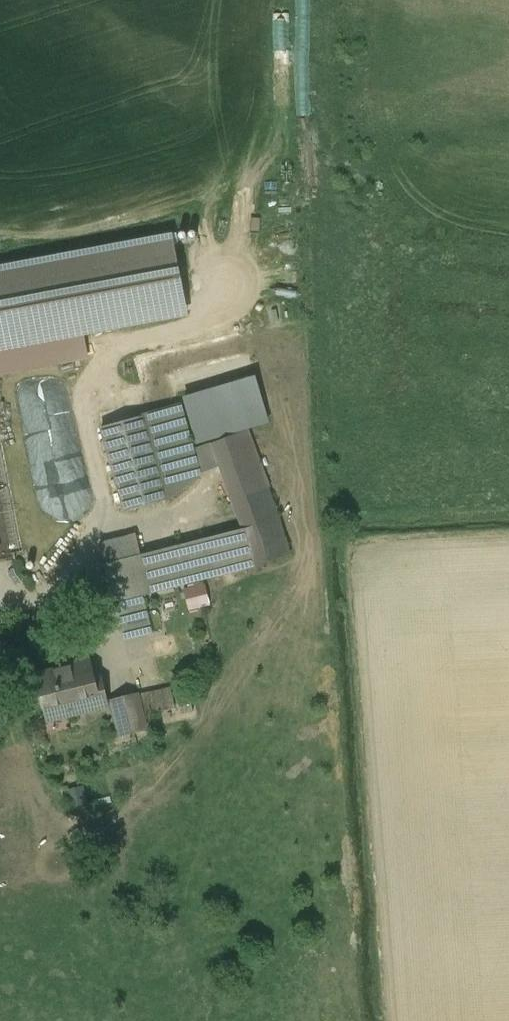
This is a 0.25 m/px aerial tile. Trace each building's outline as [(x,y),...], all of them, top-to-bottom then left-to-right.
[(187,316),(170,234),(0,268),(0,354),(187,316)] [(213,443),(248,431),(270,423),(254,377),(185,401),(201,447),(213,443)] [(179,406),(142,417),(166,502),(199,472),(191,452),(192,451),(179,406)] [(44,421),(41,408),(25,411),(34,447),(45,444),(46,448),(66,443),(60,417),(44,421)] [(142,417),(102,428),(126,513),(166,502),(142,417)] [(248,431),(213,443),(220,465),(229,491),(265,478),(248,431)] [(201,447),(192,451),(191,452),(199,472),(220,465),(213,443),(201,447)] [(290,553),(265,478),(229,491),(251,549),(256,566),(290,553)] [(136,536),(101,545),(105,565),(141,557),(136,536)] [(205,540),(141,557),(149,591),(215,574),(205,540)] [(251,549),(213,562),(218,580),(256,566),(251,549)] [(141,557),(105,565),(105,566),(113,600),(114,600),(141,593),(149,591),(141,557)] [(208,583),(185,589),(190,611),(213,605),(208,583)] [(141,593),(114,600),(119,619),(146,613),(141,593)] [(146,613),(119,619),(124,640),(151,634),(146,613)] [(88,661),(69,665),(69,668),(37,676),(47,714),(63,710),(65,716),(107,706),(101,683),(94,684),(88,661)] [(170,688),(140,695),(145,716),(175,709),(170,688)] [(138,695),(111,702),(120,736),(147,729),(138,695)]
